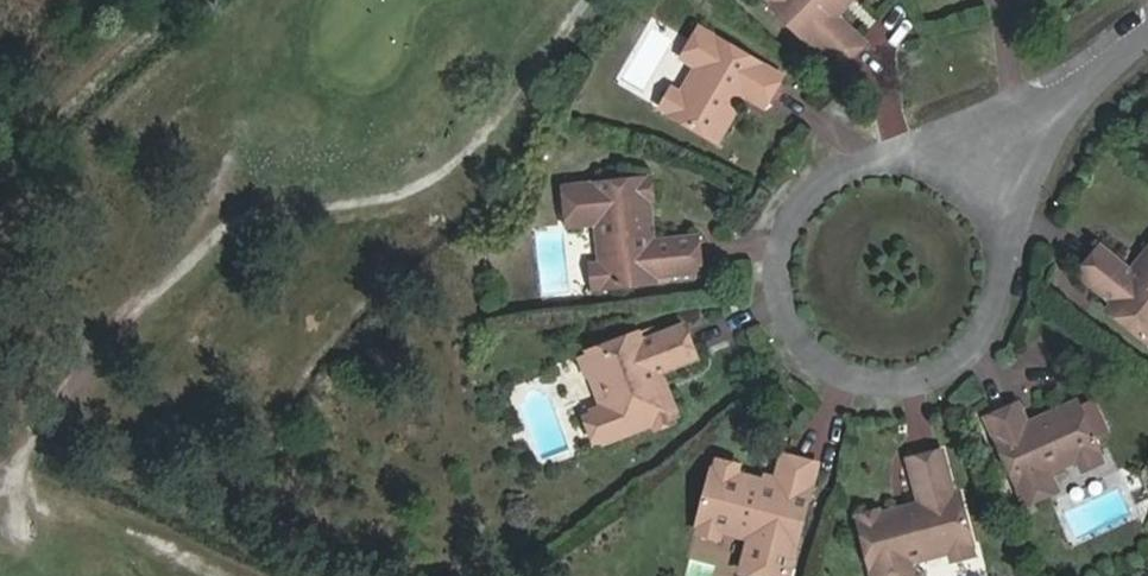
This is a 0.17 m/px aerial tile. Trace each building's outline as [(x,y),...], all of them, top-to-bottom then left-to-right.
[(834,0),(769,0),(770,4),(769,8),(810,46),(813,41),(841,68),(863,45),(833,18),(843,8),(834,0)] [(843,8),(851,0),(834,0),(843,8)] [(704,76),(690,99),(679,119),(724,147),(743,109),(735,104),(741,94),(749,98),(772,110),(786,84),(749,66),(750,56),(708,33),(703,42),(692,60),(689,66),(704,76)] [(688,58),(692,60),(703,42),(697,38),(688,58)] [(679,119),(690,99),(675,91),(663,113),(679,119)] [(743,109),(749,98),(741,94),(735,104),(743,109)] [(601,236),(604,267),(606,291),(665,284),(664,275),(706,273),(701,240),(660,244),(636,228),(636,222),(656,223),(652,182),(579,189),(583,228),(609,224),(611,235),(601,236)] [(1142,270),(1135,278),(1099,249),(1074,279),(1109,308),(1104,314),(1147,349),(1147,274),(1142,270)] [(606,291),(604,267),(589,267),(590,293),(606,291)] [(655,426),(670,421),(675,419),(667,399),(650,405),(645,390),(650,391),(654,380),(652,377),(696,362),(684,329),(639,344),(637,338),(585,353),(581,367),(587,383),(598,380),(605,400),(608,406),(597,411),(590,413),(593,420),(589,421),(599,443),(604,441),(605,443),(655,426)] [(598,380),(587,383),(597,411),(608,406),(605,400),(598,380)] [(1030,438),(1024,426),(1016,407),(983,420),(1019,505),(1025,503),(1049,493),(1053,491),(1046,474),(1074,463),(1095,454),(1075,405),(1036,421),(1041,434),(1030,438)] [(593,445),(599,443),(589,421),(584,423),(593,445)] [(673,427),(670,421),(655,426),(658,433),(673,427)] [(1036,421),(1024,426),(1030,438),(1041,434),(1036,421)] [(1101,467),(1095,454),(1074,463),(1079,476),(1101,467)] [(971,546),(959,496),(951,498),(940,457),(906,465),(917,507),(910,509),(913,522),(898,525),(895,512),(873,517),(872,513),(861,516),(858,523),(870,575),(908,575),(910,575),(904,552),(917,548),(919,558),(946,552),(971,546)] [(773,575),(787,575),(815,467),(781,459),(774,483),(764,480),(761,491),(750,488),(752,484),(733,479),(733,472),(726,467),(721,466),(711,473),(707,471),(694,523),(719,529),(747,536),(739,567),(748,570),(773,575)] [(1049,493),(1025,503),(1027,507),(1051,497),(1049,493)] [(913,522),(910,509),(895,512),(898,525),(913,522)] [(719,529),(694,523),(691,536),(715,542),(719,529)] [(974,558),(971,546),(946,552),(949,564),(974,558)]
